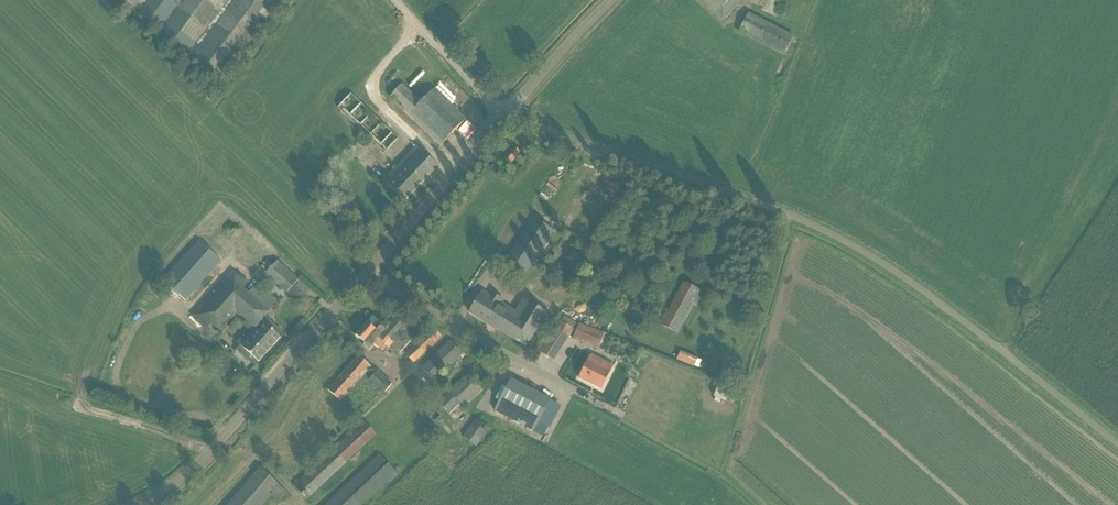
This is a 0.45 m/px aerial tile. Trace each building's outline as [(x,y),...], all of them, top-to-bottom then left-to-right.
[(140,15),(151,0),(121,0),(140,15)] [(140,15),(222,77),(281,0),(151,0),(140,15)] [(783,56),(793,36),(748,12),(738,33),(783,56)] [(421,103),(402,84),(390,97),(441,146),(466,120),(434,89),(421,103)] [(337,108),(376,146),(384,153),(398,139),(350,94),(337,108)] [(385,101),(374,112),(383,121),(394,110),(385,101)] [(405,202),(438,167),(416,147),(383,181),(405,202)] [(514,148),(504,159),(510,164),(520,153),(514,148)] [(533,218),(504,261),(525,275),(553,232),(533,218)] [(164,282),(186,302),(222,262),(200,242),(164,282)] [(265,275),(278,286),(286,294),(298,280),(277,262),(265,275)] [(212,324),(222,334),(239,315),(255,329),(257,327),(256,326),(261,321),(265,317),(279,302),(258,283),(248,294),(243,289),(248,283),(239,275),(238,276),(232,271),(191,316),(206,330),(212,324)] [(660,325),(678,334),(700,291),(683,282),(660,325)] [(520,315),(495,300),(491,298),(492,296),(482,290),(469,313),(525,346),(545,313),(529,304),(527,304),(520,315)] [(363,346),(369,351),(374,345),(382,352),(387,347),(389,348),(397,356),(401,352),(424,326),(412,316),(410,319),(401,311),(384,331),(380,327),(382,325),(372,317),(355,336),(365,344),(363,346)] [(254,330),(247,338),(240,346),(258,362),(280,338),(279,337),(283,333),(265,317),(261,321),(256,326),(257,327),(255,329),(254,330)] [(560,322),(540,353),(553,361),(573,330),(560,322)] [(578,324),(576,329),(572,339),(598,349),(604,334),(578,324)] [(441,337),(433,329),(406,355),(414,363),(441,337)] [(428,362),(422,367),(435,381),(462,354),(449,341),(428,362)] [(697,358),(680,351),(677,359),(693,366),(697,358)] [(578,379),(602,390),(614,366),(590,354),(578,379)] [(328,391),(336,398),(341,402),(372,367),(358,355),(328,391)] [(467,375),(459,383),(438,402),(449,414),(460,403),(464,408),(482,391),(467,375)] [(505,389),(494,411),(534,432),(550,401),(511,380),(505,389)] [(711,386),(706,399),(719,403),(723,391),(711,386)] [(426,414),(436,425),(443,418),(441,415),(442,415),(433,406),(426,414)] [(476,419),(473,424),(463,437),(476,447),(487,433),(486,433),(488,430),(486,428),(487,427),(476,419)] [(376,435),(363,421),(292,486),(306,501),(347,463),(347,462),(376,435)] [(399,475),(378,455),(325,504),(367,504),(399,475)] [(272,494),(279,500),(286,492),(260,468),(227,504),(262,504),(272,494)]
